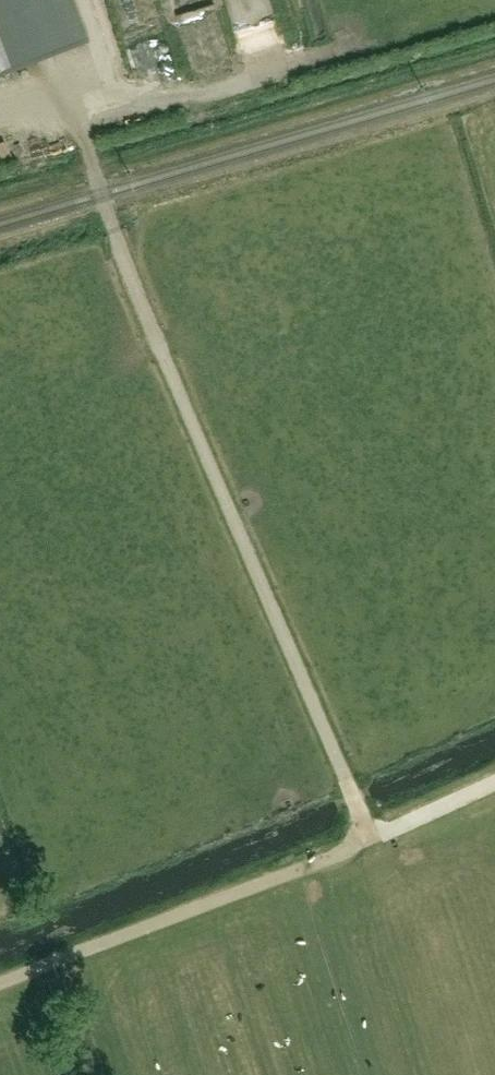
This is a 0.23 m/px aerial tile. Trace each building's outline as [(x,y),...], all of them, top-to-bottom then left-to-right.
[(85,41),(70,0),(0,0),(0,73),(85,41)] [(210,80),(238,70),(228,42),(200,53),(210,80)]
